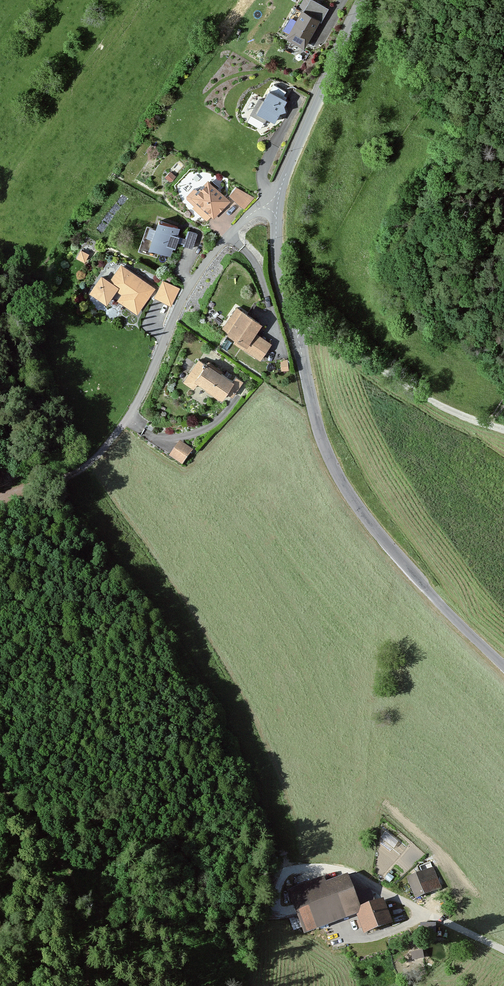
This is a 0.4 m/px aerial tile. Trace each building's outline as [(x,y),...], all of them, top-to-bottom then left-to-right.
[(317,0),(307,0),(286,36),(304,47),(328,7),(317,0)] [(289,101),(271,91),(258,114),(276,124),(289,101)] [(232,202),(208,180),(190,199),(214,221),(232,202)] [(228,196),(247,206),(254,193),(234,183),(228,196)] [(183,227),(159,219),(150,249),(172,257),(176,244),(195,250),(200,235),(189,231),(186,239),(180,236),(183,227)] [(76,256),(86,258),(88,251),(78,248),(76,256)] [(157,290),(122,266),(108,285),(123,296),(119,302),(138,316),(157,290)] [(181,289),(164,281),(155,299),(172,307),(181,289)] [(263,325),(243,311),(225,336),(262,361),(273,344),(257,333),(263,325)] [(232,382),(200,361),(185,385),(194,391),(197,386),(224,403),(228,397),(233,400),(244,382),(236,376),(232,382)] [(194,452),(181,443),(170,459),(184,468),(194,452)] [(431,869),(404,879),(411,899),(439,889),(431,869)] [(343,873),(289,892),(304,935),(353,918),(359,937),(389,927),(380,901),(356,909),(343,873)]
